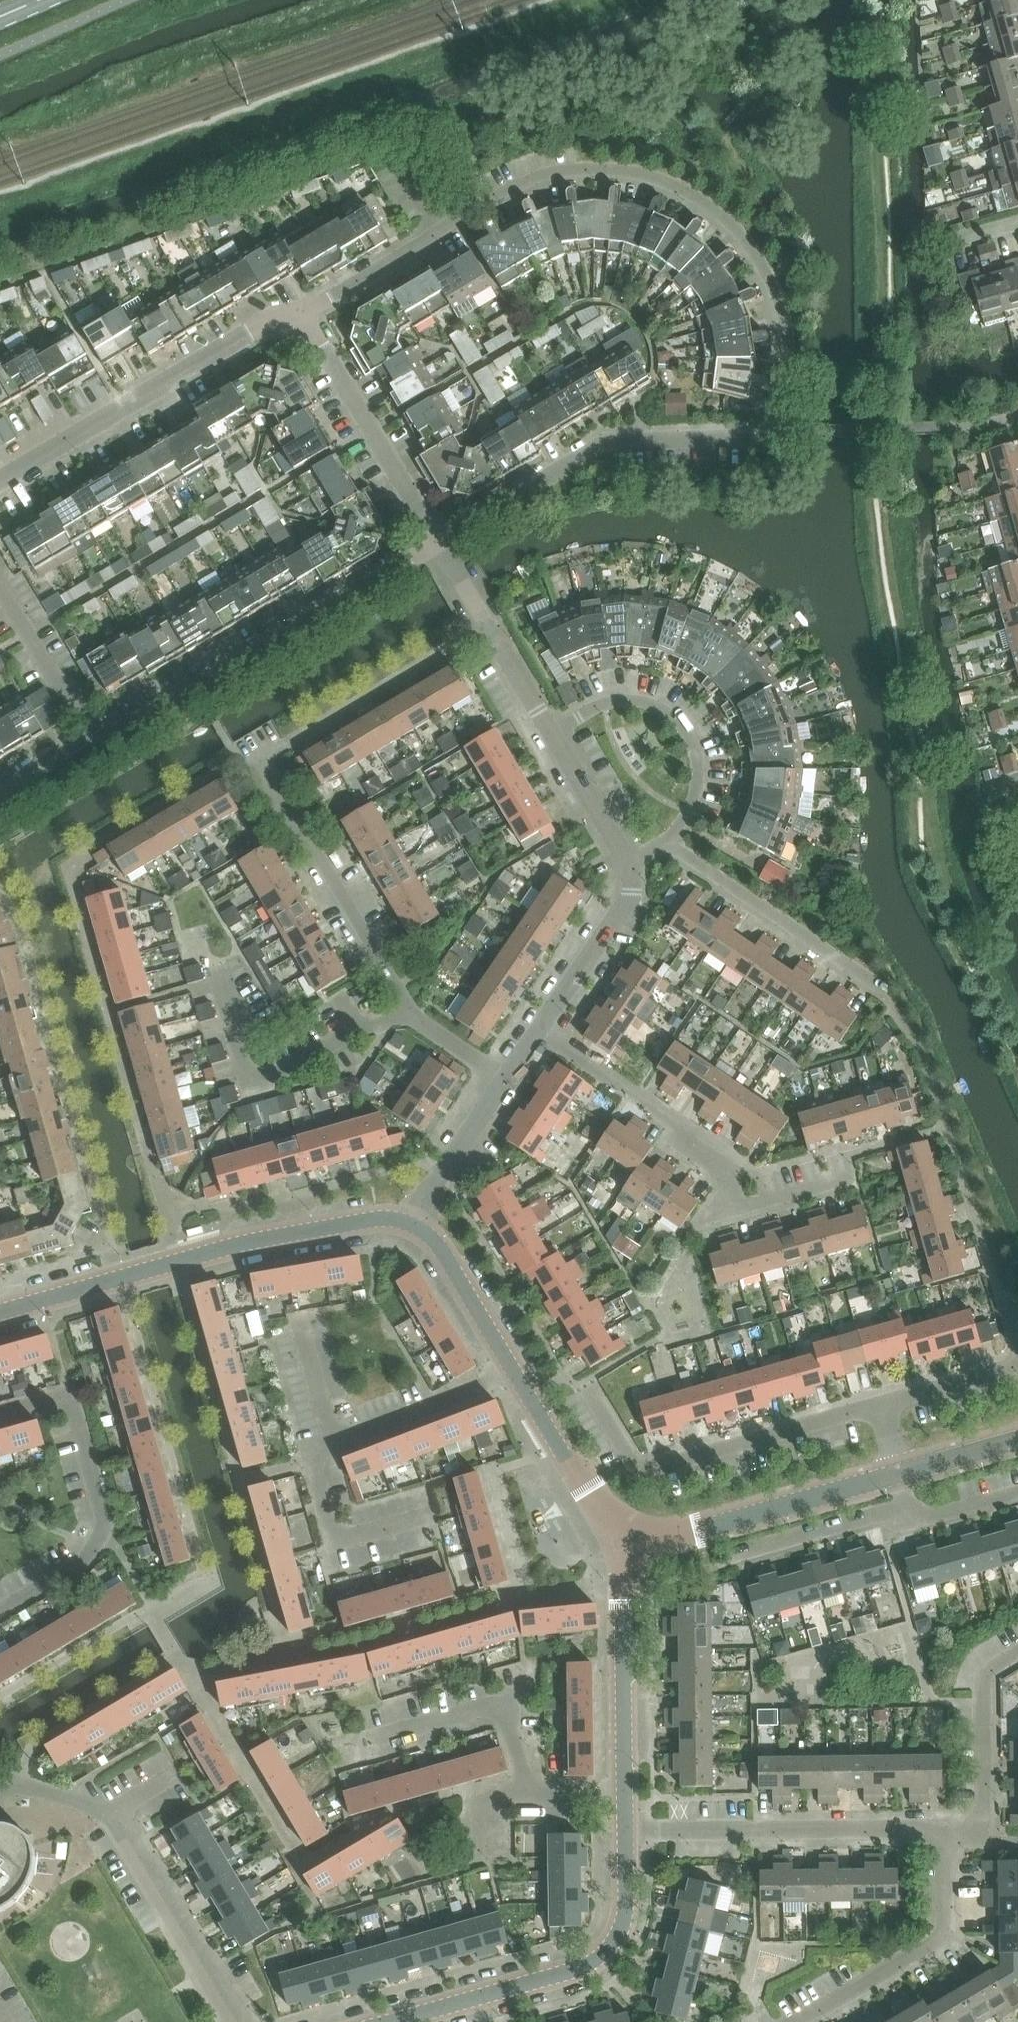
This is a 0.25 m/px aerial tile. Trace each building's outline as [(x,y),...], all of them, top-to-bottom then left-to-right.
[(988,3),(980,5),(985,24),(1017,15),(1017,0),(997,0),(988,3)] [(941,6),(944,15),(957,11),(954,2),(941,6)] [(959,20),(957,11),(944,15),(946,23),(959,20)] [(1017,37),(1017,15),(985,24),(991,44),(1017,37)] [(991,44),(996,64),(1017,58),(1017,37),(991,44)] [(944,48),(946,57),(959,53),(957,44),(944,48)] [(930,50),(921,53),(923,59),(932,56),(930,50)] [(962,62),(959,53),(946,57),(949,65),(962,62)] [(996,64),(988,66),(994,86),(1017,80),(1017,58),(996,64)] [(994,86),(999,105),(999,106),(1017,101),(1017,80),(994,86)] [(947,90),(949,99),(962,95),(960,86),(947,90)] [(965,104),(962,95),(949,99),(952,107),(965,104)] [(999,106),(999,105),(990,107),(996,128),(1017,122),(1017,101),(999,106)] [(1002,148),(1017,143),(1017,122),(996,128),(988,131),(993,150),(1002,148)] [(949,132),(952,141),(965,137),(962,128),(949,132)] [(967,146),(965,137),(952,141),(954,149),(967,146)] [(1002,148),(993,150),(999,170),(1017,164),(1017,143),(1002,148)] [(999,170),(990,172),(996,192),(1017,186),(1017,164),(999,170)] [(348,169),(334,174),(337,183),(351,178),(348,169)] [(952,173),(954,182),(967,178),(965,170),(952,173)] [(970,187),(967,178),(954,182),(957,191),(970,187)] [(305,184),(309,194),(322,189),(319,179),(305,184)] [(309,194),(305,184),(292,189),(295,199),(309,194)] [(996,192),(993,193),(998,213),(1010,209),(1010,210),(1017,208),(1017,186),(996,192)] [(609,200),(620,202),(619,213),(613,212),(608,252),(623,254),(636,206),(620,204),(622,193),(622,192),(621,191),(621,190),(620,189),(618,188),(617,187),(615,188),(613,189),(611,190),(610,192),(609,200)] [(568,202),(578,201),(580,212),(575,213),(580,253),(595,251),(594,201),(579,203),(577,192),(577,191),(576,190),(576,189),(575,189),(573,188),(572,188),(570,188),(569,189),(568,190),(567,191),(567,192),(566,193),(566,194),(568,202)] [(341,206),(347,216),(369,253),(389,242),(380,228),(391,221),(375,193),(363,200),(360,194),(341,206)] [(263,199),(267,209),(280,204),(277,194),(263,199)] [(650,265),(674,221),(660,215),(664,205),(664,204),(664,203),(664,202),(664,201),(663,200),(661,199),(660,198),(659,198),(657,198),(656,199),(655,200),(654,200),(654,201),(651,209),(660,213),(656,223),(652,222),(637,259),(650,265)] [(267,209),(263,199),(249,204),(253,214),(267,209)] [(566,255),(552,207),(538,213),(534,203),(533,202),(532,201),(531,200),(529,200),(528,200),(526,201),(525,201),(524,202),(524,204),(523,205),(523,206),(524,208),(527,215),(537,211),(541,221),(536,223),(552,261),(566,255)] [(619,213),(620,202),(609,200),(609,203),(594,201),(595,251),(608,252),(613,212),(619,213)] [(580,212),(578,201),(568,202),(568,205),(552,207),(566,255),(580,253),(575,213),(580,212)] [(650,211),(636,206),(623,254),(637,259),(652,222),(656,223),(660,213),(651,209),(650,211)] [(221,214),(225,224),(238,219),(235,209),(221,214)] [(963,213),(966,222),(979,219),(976,209),(963,213)] [(541,221),(537,211),(527,215),(528,217),(514,224),(539,266),(552,261),(536,223),(541,221)] [(225,224),(221,214),(208,219),(211,229),(225,224)] [(350,265),(348,261),(328,227),(329,227),(322,216),(303,228),(329,272),(334,269),(336,273),(350,265)] [(347,216),(329,227),(328,227),(348,261),(350,265),(369,253),(347,216)] [(477,245),(503,288),(539,266),(514,224),(501,231),(495,222),(494,221),(493,220),(492,220),(491,220),(489,220),(487,221),(486,222),(485,223),(485,224),(485,225),(485,226),(485,227),(486,228),(491,237),(477,245)] [(673,282),(708,246),(696,237),(702,229),(702,228),(703,227),(703,226),(703,225),(703,224),(703,223),(702,222),(701,221),(700,220),(699,220),(697,220),(696,220),(694,220),(694,221),(693,222),(688,229),(696,235),(690,244),(686,241),(661,273),(673,282)] [(686,230),(674,221),(650,265),(661,273),(686,241),(690,244),(696,235),(688,229),(686,230)] [(179,229),(183,239),(196,234),(193,224),(179,229)] [(307,235),(303,228),(302,227),(284,238),(289,246),(288,246),(302,270),(310,283),(329,272),(307,235)] [(183,239),(179,229),(165,234),(169,244),(183,239)] [(302,270),(288,246),(289,246),(284,238),(281,232),(262,244),(284,281),(302,270)] [(137,244),(141,254),(154,249),(151,239),(137,244)] [(987,245),(990,258),(999,256),(995,243),(987,245)] [(141,254),(137,244),(124,249),(127,259),(141,254)] [(262,288),(262,289),(264,292),(284,281),(262,244),(243,255),(262,288)] [(990,258),(987,245),(978,248),(982,261),(990,258)] [(708,246),(673,282),(682,294),(714,268),(717,272),(726,266),(719,257),(718,258),(708,246)] [(493,286),(470,249),(451,261),(473,298),(493,286)] [(244,299),(262,289),(262,288),(243,255),(241,251),(222,262),(244,299)] [(682,294),(691,305),(734,279),(725,267),(733,261),(734,260),(734,259),(735,257),(735,256),(734,254),(733,253),(732,252),(730,251),(729,251),(727,251),(719,257),(726,266),(717,272),(714,268),(682,294)] [(96,259),(99,269),(113,264),(109,254),(96,259)] [(99,269),(96,259),(82,264),(85,274),(99,269)] [(995,274),(1006,312),(1017,309),(1017,271),(1015,260),(1006,262),(1008,270),(995,274)] [(454,309),(473,298),(451,261),(433,272),(432,272),(452,305),(452,306),(454,309)] [(225,310),(244,299),(222,262),(203,273),(225,310)] [(123,266),(127,273),(132,270),(128,263),(123,266)] [(432,272),(433,272),(431,268),(411,279),(433,316),(452,306),(452,305),(432,272)] [(1008,320),(1006,312),(995,274),(982,278),(979,269),(970,272),(958,275),(966,302),(977,299),(985,326),(1008,320)] [(53,275),(56,284),(70,279),(66,270),(53,275)] [(207,321),(225,310),(203,273),(185,284),(207,321)] [(45,278),(31,283),(34,292),(48,287),(45,278)] [(414,328),(433,316),(411,279),(393,290),(393,291),(412,324),(412,325),(414,328)] [(734,279),(691,305),(697,318),(734,302),(736,307),(746,302),(742,293),(740,293),(734,279)] [(188,333),(207,321),(185,284),(166,296),(188,333)] [(356,324),(354,323),(354,325),(400,336),(402,330),(412,325),(412,324),(393,291),(393,290),(390,285),(375,294),(378,299),(355,313),(358,318),(356,324)] [(604,299),(604,300),(612,301),(615,289),(615,288),(605,286),(604,299)] [(2,293),(6,302),(19,297),(16,288),(2,293)] [(702,331),(751,318),(745,304),(755,299),(756,298),(757,297),(757,296),(758,294),(757,293),(757,292),(756,291),(755,290),(754,289),(753,289),(752,289),(750,289),(742,293),(746,302),(736,307),(734,302),(697,318),(702,331)] [(147,307),(169,344),(188,333),(166,296),(147,307)] [(123,353),(142,342),(128,318),(121,305),(101,316),(123,353)] [(150,355),(169,344),(147,307),(128,318),(142,342),(150,355)] [(104,365),(123,353),(101,316),(82,327),(104,365)] [(591,324),(596,332),(608,325),(603,316),(591,324)] [(757,343),(755,333),(753,333),(751,318),(702,331),(704,345),(745,340),(746,345),(757,343)] [(596,332),(591,324),(578,331),(583,340),(596,332)] [(367,376),(377,370),(405,353),(405,352),(399,342),(400,336),(354,325),(353,326),(355,327),(354,332),(349,335),(363,358),(357,361),(367,376)] [(545,332),(550,341),(562,334),(557,325),(545,332)] [(456,343),(469,335),(465,327),(451,335),(456,343)] [(497,338),(502,346),(515,339),(510,330),(497,338)] [(634,353),(639,350),(644,347),(634,330),(613,342),(619,352),(610,357),(632,394),(652,382),(634,353)] [(704,345),(707,360),(757,359),(754,344),(765,342),(766,342),(768,341),(769,340),(769,339),(769,338),(769,337),(769,336),(769,335),(769,334),(768,333),(767,332),(766,332),(766,331),(764,331),(763,331),(755,333),(757,343),(746,345),(745,340),(704,345)] [(55,343),(77,380),(97,369),(75,332),(55,343)] [(550,341),(545,332),(532,340),(537,348),(550,341)] [(665,332),(654,337),(657,344),(667,342),(668,341),(665,332)] [(460,351),(474,342),(469,335),(456,343),(460,351)] [(502,346),(497,338),(484,345),(490,354),(502,346)] [(37,354),(29,341),(10,352),(32,390),(50,379),(50,378),(36,355),(37,354)] [(478,350),(474,342),(460,351),(464,358),(478,350)] [(667,342),(657,344),(658,352),(667,351),(668,351),(667,342)] [(55,343),(37,354),(36,355),(50,378),(50,379),(58,392),(77,380),(55,343)] [(425,366),(413,347),(405,352),(405,353),(377,370),(388,389),(425,366)] [(507,355),(512,363),(525,356),(520,347),(507,355)] [(478,350),(464,358),(469,366),(483,358),(478,350)] [(667,351),(658,352),(659,361),(668,360),(671,357),(671,353),(667,351)] [(32,390),(10,352),(0,358),(0,379),(13,401),(32,390)] [(449,352),(445,354),(450,362),(457,357),(455,353),(449,352)] [(512,363),(507,355),(495,362),(500,371),(512,363)] [(592,412),(611,401),(591,368),(592,368),(585,357),(566,368),(570,375),(592,412)] [(610,357),(592,368),(591,368),(611,401),(613,405),(632,394),(610,357)] [(705,374),(745,379),(745,384),(756,385),(757,374),(755,374),(757,359),(707,360),(705,374)] [(659,361),(659,369),(667,370),(667,362),(659,361)] [(229,380),(232,385),(233,385),(253,419),(263,413),(269,414),(281,367),(280,367),(279,369),(274,368),(271,363),(248,376),(244,371),(229,380)] [(388,389),(400,408),(437,386),(425,366),(388,389)] [(479,382),(493,374),(488,366),(474,374),(479,382)] [(276,416),(281,426),(282,426),(310,409),(310,410),(321,403),(312,388),(306,391),(293,368),(288,371),(282,370),(283,368),(281,367),(269,414),(276,416)] [(479,382),(483,390),(497,382),(493,374),(479,382)] [(770,383),(770,382),(770,381),(770,380),(770,379),(769,378),(769,377),(767,376),(765,375),(757,374),(756,385),(745,384),(745,379),(705,374),(703,389),(752,401),(753,385),(764,387),(766,386),(767,386),(769,385),(770,383)] [(551,387),(574,423),(592,412),(570,375),(551,387)] [(13,401),(0,379),(0,408),(13,401)] [(502,389),(497,382),(483,390),(488,397),(502,389)] [(233,385),(232,385),(214,396),(236,433),(256,422),(253,419),(233,385)] [(574,423),(551,387),(533,398),(555,435),(574,423)] [(506,397),(502,389),(488,397),(492,405),(506,397)] [(404,416),(416,435),(453,413),(441,393),(404,416)] [(32,401),(44,422),(54,416),(42,395),(32,401)] [(682,395),(667,396),(668,414),(682,413),(682,395)] [(236,433),(214,396),(195,408),(200,417),(201,417),(217,445),(218,444),(236,433)] [(519,419),(519,418),(536,446),(536,445),(555,435),(533,398),(513,409),(519,419)] [(273,431),(284,450),(321,428),(310,410),(310,409),(282,426),(281,426),(273,431)] [(427,454),(455,437),(455,438),(464,432),(453,413),(416,435),(427,453),(427,454)] [(0,420),(0,432),(7,444),(17,438),(5,417),(0,420)] [(223,454),(218,444),(217,445),(201,417),(200,417),(182,428),(204,465),(223,454)] [(519,418),(519,419),(500,430),(523,467),(542,455),(536,445),(536,446),(519,418)] [(204,465),(182,428),(163,439),(186,476),(204,465)] [(321,428),(284,450),(296,469),(333,447),(321,428)] [(504,478),(504,477),(523,467),(500,430),(481,441),(483,445),(484,444),(504,478)] [(427,453),(416,460),(425,475),(430,472),(444,495),(449,491),(454,493),(454,495),(455,495),(467,449),(461,447),(455,438),(455,437),(427,454),(427,453)] [(186,476),(163,439),(145,450),(167,487),(186,476)] [(997,474),(1017,468),(1017,443),(990,451),(997,474)] [(455,495),(457,496),(457,494),(463,495),(466,500),(489,486),(492,492),(507,483),(504,477),(504,478),(484,444),(483,445),(473,450),(467,449),(455,495)] [(167,487),(145,450),(126,462),(148,499),(167,487)] [(337,455),(300,477),(312,496),(349,474),(337,455)] [(230,466),(235,474),(249,466),(244,458),(230,466)] [(129,510),(148,499),(126,462),(107,473),(129,510)] [(235,474),(240,481),(253,473),(249,466),(235,474)] [(990,475),(996,496),(1002,495),(1003,496),(1017,491),(1017,468),(997,474),(990,475)] [(959,475),(962,483),(975,480),(973,471),(959,475)] [(129,510),(107,473),(89,484),(111,521),(129,510)] [(240,481),(244,489),(258,481),(253,473),(240,481)] [(323,516),(332,510),(360,493),(349,474),(312,496),(323,516)] [(978,489),(975,480),(962,483),(964,492),(978,489)] [(258,481),(244,489),(249,497),(262,489),(258,481)] [(92,532),(111,521),(89,484),(70,495),(92,532)] [(360,493),(332,510),(338,520),(336,526),(383,538),(383,537),(381,536),(382,531),(388,528),(374,505),(379,502),(370,487),(360,493)] [(951,487),(942,489),(944,497),(953,495),(951,487)] [(1017,515),(1017,491),(1003,496),(1002,495),(996,496),(994,497),(994,498),(986,500),(992,522),(1017,515)] [(224,500),(229,508),(242,501),(237,492),(224,500)] [(958,511),(982,505),(979,492),(955,498),(958,511)] [(99,543),(92,532),(70,495),(50,507),(52,511),(53,510),(79,554),(99,543)] [(258,513),(272,505),(268,497),(254,505),(258,513)] [(229,508),(224,500),(212,507),(217,516),(229,508)] [(258,513),(263,521),(277,512),(272,505),(258,513)] [(235,517),(240,525),(252,518),(247,509),(235,517)] [(60,565),(79,554),(53,510),(52,511),(34,522),(60,565)] [(263,521),(267,528),(281,520),(277,512),(263,521)] [(187,522),(192,530),(205,523),(200,514),(187,522)] [(1007,542),(1017,539),(1017,515),(992,522),(991,523),(997,545),(1007,542)] [(240,525),(235,517),(222,524),(227,533),(240,525)] [(286,528),(281,520),(267,528),(272,536),(286,528)] [(60,565),(34,522),(4,539),(17,560),(26,554),(32,563),(40,577),(60,565)] [(192,530),(187,522),(175,529),(180,538),(192,530)] [(324,539),(344,572),(344,573),(347,578),(362,569),(359,564),(382,550),(379,545),(380,539),(382,540),(383,538),(336,526),(335,533),(325,538),(324,539)] [(198,539),(203,547),(215,540),(210,531),(198,539)] [(344,572),(324,539),(325,538),(323,535),(303,546),(326,584),(344,573),(344,572)] [(150,544),(155,553),(167,545),(162,537),(150,544)] [(203,547),(198,539),(185,546),(190,555),(203,547)] [(1007,542),(1013,564),(1017,563),(1017,539),(1007,542)] [(155,553),(150,544),(137,552),(142,560),(155,553)] [(943,546),(938,548),(941,559),(955,556),(952,544),(943,546)] [(303,546),(285,557),(285,558),(301,585),(301,586),(306,595),(326,584),(303,546)] [(301,585),(285,558),(285,557),(279,548),(260,559),(282,596),(301,586),(301,585)] [(26,554),(17,560),(22,569),(32,563),(26,554)] [(160,561),(165,570),(178,562),(172,554),(160,561)] [(112,566),(117,575),(130,567),(125,559),(112,566)] [(260,559),(242,570),(264,607),(282,596),(260,559)] [(165,570),(160,561),(147,569),(152,577),(165,570)] [(1013,564),(990,570),(996,591),(1017,584),(1017,563),(1013,564)] [(117,575),(112,566),(100,574),(105,582),(117,575)] [(954,567),(945,569),(948,579),(957,577),(954,567)] [(245,618),(264,607),(242,570),(223,581),(245,618)] [(122,584),(128,592),(140,585),(135,576),(122,584)] [(74,589),(79,598),(92,590),(87,581),(74,589)] [(223,581),(204,593),(226,630),(245,618),(223,581)] [(128,592),(122,584),(110,591),(115,600),(128,592)] [(996,591),(1001,610),(1017,605),(1017,584),(996,591)] [(79,598),(74,589),(62,596),(67,605),(79,598)] [(626,657),(625,596),(608,598),(607,590),(601,591),(609,649),(617,648),(618,657),(626,657)] [(642,648),(649,591),(643,590),(642,598),(625,596),(626,657),(633,657),(635,647),(642,648)] [(609,649),(601,591),(595,592),(596,600),(579,602),(596,661),(603,659),(602,650),(609,649)] [(656,661),(671,601),(654,599),(655,591),(649,591),(642,648),(650,649),(649,659),(656,661)] [(208,641),(226,630),(204,593),(185,604),(208,641)] [(84,606),(89,615),(102,607),(97,599),(84,606)] [(673,656),(695,602),(690,600),(687,608),(671,601),(656,661),(663,662),(666,653),(673,656)] [(596,661),(579,602),(564,609),(561,602),(555,604),(578,657),(585,654),(589,663),(596,661)] [(683,672),(714,618),(698,612),(701,604),(695,602),(673,656),(681,659),(677,668),(683,672)] [(189,652),(208,641),(185,604),(167,615),(189,652)] [(578,657),(555,604),(550,607),(553,614),(536,621),(568,674),(575,669),(571,660),(578,657)] [(1001,610),(1007,630),(1017,627),(1017,605),(1001,610)] [(89,615),(84,606),(72,614),(77,622),(89,615)] [(167,615),(148,626),(170,663),(189,652),(167,615)] [(954,616),(943,619),(945,625),(955,623),(954,616)] [(702,672),(737,625),(732,622),(727,628),(714,618),(683,672),(690,675),(696,667),(702,672)] [(955,623),(945,625),(946,631),(957,629),(955,623)] [(707,690),(750,645),(736,635),(741,629),(737,625),(702,672),(708,677),(702,684),(707,690)] [(148,626),(129,637),(149,671),(148,671),(151,675),(170,663),(148,626)] [(1005,652),(1012,650),(1017,648),(1017,627),(1007,630),(999,632),(1005,652)] [(149,671),(129,637),(127,633),(108,645),(130,682),(148,671),(149,671)] [(130,682),(108,645),(78,662),(100,700),(130,682)] [(725,695),(771,658),(767,654),(761,659),(750,645),(707,690),(712,695),(720,689),(725,695)] [(726,713),(779,682),(768,668),(774,663),(771,658),(725,695),(730,700),(722,707),(726,713)] [(453,707),(472,695),(461,676),(469,672),(462,660),(435,676),(453,707)] [(453,707),(435,676),(416,688),(434,718),(453,707)] [(561,686),(558,688),(568,706),(579,700),(569,681),(561,686)] [(814,681),(801,687),(804,694),(817,688),(814,681)] [(742,723),(795,700),(793,694),(786,698),(779,682),(726,713),(730,720),(739,716),(742,723)] [(55,726),(44,705),(53,700),(52,698),(46,687),(26,699),(24,695),(4,707),(26,744),(55,726)] [(398,699),(416,729),(434,718),(416,688),(398,699)] [(973,691),(961,694),(963,704),(976,701),(973,691)] [(379,710),(397,740),(416,729),(398,699),(379,710)] [(55,726),(65,720),(53,700),(44,705),(55,726)] [(738,741),(797,724),(790,708),(797,705),(795,700),(742,723),(745,730),(736,734),(738,741)] [(26,744),(4,707),(0,709),(0,742),(8,755),(26,744)] [(361,721),(379,751),(397,740),(379,710),(361,721)] [(989,714),(992,722),(1005,719),(1003,710),(989,714)] [(1007,727),(1005,719),(992,722),(994,731),(1007,727)] [(379,751),(361,721),(342,732),(360,762),(379,751)] [(751,754),(808,746),(807,740),(799,741),(797,724),(738,741),(740,748),(749,746),(751,754)] [(478,725),(469,730),(473,737),(482,732),(478,725)] [(466,747),(477,767),(507,749),(496,729),(466,747)] [(445,736),(453,749),(461,745),(452,731),(445,736)] [(360,762),(342,732),(324,743),(342,773),(360,762)] [(453,749),(445,736),(438,740),(446,754),(453,749)] [(322,784),(342,773),(324,743),(297,759),(303,770),(311,766),(322,784)] [(808,746),(751,754),(752,762),(742,763),(742,770),(803,769),(801,753),(809,751),(808,746)] [(507,749),(477,767),(488,785),(518,767),(507,749)] [(408,758),(416,771),(424,767),(415,753),(408,758)] [(1002,757),(1004,766),(1017,762),(1015,754),(1002,757)] [(416,771),(408,758),(401,762),(409,776),(416,771)] [(1017,762),(1004,766),(1007,775),(1017,772),(1017,764),(1017,762)] [(518,767),(488,785),(499,804),(529,786),(518,767)] [(996,768),(983,772),(986,781),(998,778),(996,768)] [(751,786),(809,793),(809,787),(801,786),(803,769),(742,770),(742,778),(752,779),(751,786)] [(202,791),(220,821),(239,810),(228,791),(236,786),(230,775),(202,791)] [(371,780),(379,794),(386,789),(378,775),(371,780)] [(436,791),(450,783),(445,776),(432,784),(436,791)] [(379,794),(371,780),(364,784),(372,798),(379,794)] [(450,783),(436,791),(441,799),(454,791),(450,783)] [(418,802),(432,794),(428,786),(414,795),(418,802)] [(529,786),(499,804),(510,822),(541,805),(529,786)] [(740,793),(739,800),(798,815),(800,798),(808,799),(809,793),(751,786),(750,794),(740,793)] [(202,791),(184,802),(201,832),(220,821),(202,791)] [(392,793),(383,798),(388,807),(397,801),(392,793)] [(432,794),(418,802),(423,809),(436,801),(432,794)] [(746,810),(743,818),(797,839),(799,834),(792,831),(798,815),(739,800),(737,807),(746,810)] [(184,802),(165,813),(183,843),(201,832),(184,802)] [(373,803),(343,821),(354,840),(384,822),(373,803)] [(510,822),(522,842),(541,831),(545,839),(557,832),(541,805),(510,822)] [(165,813),(147,824),(164,854),(183,843),(165,813)] [(454,821),(458,828),(472,820),(468,813),(454,821)] [(795,845),(797,839),(743,818),(740,825),(731,821),(727,828),(781,858),(787,842),(795,845)] [(472,820),(458,828),(463,836),(476,828),(472,820)] [(354,840),(365,859),(395,841),(384,822),(354,840)] [(147,824),(128,835),(146,865),(164,854),(147,824)] [(440,839),(454,831),(450,824),(436,832),(440,839)] [(454,831),(440,839),(445,847),(459,838),(454,831)] [(541,831),(522,842),(527,850),(545,839),(541,831)] [(114,856),(126,877),(146,865),(128,835),(95,855),(100,864),(114,856)] [(365,859),(376,877),(406,859),(395,841),(365,859)] [(554,841),(545,847),(551,856),(560,851),(554,841)] [(270,843),(240,861),(251,881),(281,863),(270,843)] [(572,866),(585,859),(578,847),(565,855),(572,866)] [(214,853),(222,867),(229,862),(221,848),(214,853)] [(222,867),(214,853),(206,857),(214,871),(222,867)] [(376,877),(387,896),(417,878),(406,859),(376,877)] [(761,878),(782,889),(791,872),(770,860),(761,878)] [(462,876),(476,868),(472,861),(458,869),(462,876)] [(251,881),(262,899),(292,881),(281,863),(251,881)] [(476,868),(462,876),(467,884),(481,875),(476,868)] [(176,875),(185,888),(192,884),(184,870),(176,875)] [(185,888),(176,875),(169,879),(177,893),(185,888)] [(204,883),(208,890),(222,882),(217,875),(204,883)] [(555,875),(543,893),(572,913),(589,887),(579,879),(573,887),(555,875)] [(387,896),(398,914),(428,897),(417,878),(387,896)] [(494,886),(507,895),(512,888),(499,879),(494,886)] [(94,920),(128,911),(122,889),(99,896),(94,880),(84,883),(94,920)] [(303,900),(292,881),(262,899),(273,918),(303,900)] [(507,895),(494,886),(489,894),(502,902),(507,895)] [(689,940),(707,914),(696,906),(704,894),(696,888),(670,926),(689,940)] [(671,889),(663,901),(670,906),(679,894),(671,889)] [(572,913),(543,893),(530,911),(559,931),(572,913)] [(440,916),(428,897),(398,914),(410,934),(440,916)] [(273,918),(284,937),(314,919),(303,900),(273,918)] [(226,921),(240,913),(236,905),(222,913),(226,921)] [(708,952),(734,914),(726,909),(718,921),(707,914),(689,940),(708,952)] [(13,929),(2,910),(0,911),(0,937),(13,929)] [(94,920),(100,941),(134,932),(128,911),(94,920)] [(559,931),(530,911),(518,929),(547,949),(559,931)] [(157,925),(172,921),(170,912),(155,917),(157,925)] [(240,913),(226,921),(231,928),(244,920),(240,913)] [(727,965),(744,939),(734,932),(742,919),(734,914),(708,952),(727,965)] [(470,922),(483,931),(488,924),(475,915),(470,922)] [(326,937),(314,919),(284,937),(295,955),(326,937)] [(172,921),(157,925),(159,933),(175,929),(172,921)] [(483,931),(470,922),(465,929),(478,938),(483,931)] [(24,967),(13,929),(0,937),(0,974),(24,967)] [(535,967),(547,949),(518,929),(506,947),(535,967)] [(100,941),(106,962),(140,952),(134,932),(100,941)] [(727,965),(746,978),(772,940),(764,934),(755,947),(744,939),(727,965)] [(295,955),(306,974),(337,956),(326,937),(295,955)] [(746,978),(765,991),(782,965),(771,957),(780,945),(772,940),(746,978)] [(248,958),(262,950),(258,942),(244,950),(248,958)] [(178,943),(166,946),(169,957),(180,953),(178,943)] [(523,984),(535,967),(506,947),(494,965),(523,984)] [(262,950),(248,958),(253,965),(266,957),(262,950)] [(446,958),(459,967),(464,960),(450,951),(446,958)] [(106,962),(112,983),(145,973),(140,952),(106,962)] [(348,975),(337,956),(306,974),(318,993),(348,975)] [(459,967),(446,958),(441,965),(454,974),(459,967)] [(765,991),(783,1004),(809,965),(802,960),(793,972),(782,965),(765,991)] [(618,976),(649,998),(657,987),(665,992),(671,984),(663,979),(657,975),(637,961),(629,972),(624,969),(618,976)] [(665,963),(657,975),(663,979),(671,967),(665,963)] [(193,966),(197,982),(205,979),(201,964),(193,966)] [(511,1002),(523,984),(494,965),(482,983),(511,1002)] [(783,1004),(802,1016),(820,990),(809,983),(817,971),(809,965),(783,1004)] [(197,982),(193,966),(184,969),(189,984),(197,982)] [(30,988),(24,967),(0,974),(0,997),(30,988)] [(145,973),(112,983),(118,1004),(151,995),(145,973)] [(649,998),(618,976),(613,984),(618,988),(611,999),(645,1022),(650,1014),(642,1009),(649,998)] [(270,995),(284,987),(280,980),(266,988),(270,995)] [(691,981),(688,985),(695,990),(698,986),(691,981)] [(499,1020),(511,1002),(482,983),(470,1000),(499,1020)] [(802,1016),(821,1029),(847,991),(839,985),(831,998),(820,990),(802,1016)] [(284,987),(270,995),(275,1003),(288,994),(284,987)] [(36,1009),(30,988),(0,997),(0,1019),(36,1009)] [(847,991),(821,1029),(840,1042),(858,1017),(847,1009),(855,996),(847,991)] [(151,995),(118,1004),(119,1009),(120,1013),(154,1003),(153,999),(151,995)] [(718,995),(713,1002),(724,1009),(729,1002),(718,995)] [(645,1022),(611,999),(603,1010),(598,1006),(592,1014),(624,1035),(631,1025),(639,1030),(645,1022)] [(499,1020),(470,1000),(457,1019),(464,1023),(475,1031),(470,1039),(481,1047),(499,1020)] [(198,1014),(214,1010),(211,1002),(196,1006),(198,1014)] [(154,1003),(120,1013),(126,1035),(160,1025),(154,1003)] [(37,1032),(34,1020),(39,1019),(36,1009),(0,1019),(0,1039),(1,1042),(37,1032)] [(214,1010),(198,1014),(201,1023),(216,1018),(214,1010)] [(592,1014),(587,1022),(592,1026),(585,1037),(593,1043),(611,1055),(619,1060),(624,1052),(616,1046),(624,1035),(592,1014)] [(682,1020),(674,1015),(669,1023),(677,1028),(682,1020)] [(464,1023),(458,1031),(470,1039),(475,1031),(464,1023)] [(166,1046),(160,1025),(126,1035),(132,1055),(166,1046)] [(883,1030),(873,1039),(882,1048),(892,1039),(890,1037),(883,1030)] [(37,1032),(1,1042),(7,1064),(10,1063),(12,1069),(14,1075),(10,1076),(17,1098),(53,1088),(47,1068),(51,1067),(50,1065),(48,1059),(47,1053),(46,1050),(43,1051),(37,1032)] [(398,1032),(390,1042),(400,1049),(407,1039),(398,1032)] [(176,1036),(166,1038),(168,1045),(178,1042),(176,1036)] [(661,1088),(669,1093),(695,1055),(676,1042),(658,1068),(669,1076),(661,1088)] [(210,1056),(226,1051),(223,1043),(208,1048),(210,1056)] [(593,1043),(590,1048),(608,1060),(611,1055),(593,1043)] [(132,1055),(138,1076),(172,1066),(166,1046),(132,1055)] [(810,1048),(806,1056),(814,1061),(819,1053),(810,1048)] [(226,1051),(210,1056),(213,1064),(228,1060),(226,1051)] [(696,1094),(714,1068),(695,1055),(669,1093),(677,1099),(685,1086),(696,1094)] [(772,1066),(780,1071),(787,1060),(779,1055),(772,1066)] [(864,1057),(857,1059),(859,1068),(867,1066),(864,1057)] [(431,1058),(418,1076),(447,1096),(465,1070),(454,1062),(449,1070),(431,1058)] [(844,1061),(833,1064),(835,1073),(846,1070),(844,1061)] [(370,1069),(383,1078),(388,1071),(375,1062),(370,1069)] [(546,1071),(541,1079),(572,1101),(580,1090),(588,1095),(593,1087),(560,1064),(552,1075),(546,1071)] [(178,1087),(172,1066),(138,1076),(144,1097),(178,1087)] [(213,1067),(205,1070),(208,1079),(216,1077),(213,1067)] [(707,1119),(733,1081),(714,1068),(696,1094),(707,1101),(699,1114),(707,1119)] [(819,1068),(811,1071),(814,1081),(823,1079),(819,1068)] [(383,1078),(370,1069),(365,1076),(378,1085),(383,1078)] [(887,1090),(897,1126),(907,1124),(905,1117),(918,1114),(907,1074),(897,1077),(900,1086),(887,1090)] [(447,1096),(418,1076),(406,1094),(435,1114),(447,1096)] [(572,1101),(541,1079),(536,1087),(541,1091),(534,1102),(567,1125),(573,1117),(565,1112),(572,1101)] [(328,1083),(332,1099),(340,1096),(336,1081),(328,1083)] [(733,1081),(707,1119),(715,1124),(723,1112),(734,1119),(752,1094),(733,1081)] [(332,1099),(328,1083),(319,1086),(324,1101),(332,1099)] [(862,1087),(874,1126),(886,1123),(888,1129),(897,1126),(887,1090),(874,1093),(872,1084),(862,1087)] [(222,1097),(237,1093),(235,1085),(220,1089),(222,1097)] [(144,1097),(150,1118),(183,1108),(178,1087),(144,1097)] [(843,1102),(854,1139),(863,1136),(861,1130),(874,1126),(862,1087),(853,1089),(856,1099),(843,1102)] [(23,1120),(28,1119),(28,1118),(64,1108),(61,1098),(56,1100),(53,1088),(17,1098),(23,1120)] [(237,1093),(222,1097),(224,1106),(240,1101),(237,1093)] [(286,1095),(290,1110),(298,1108),(294,1093),(286,1095)] [(422,1132),(435,1114),(406,1094),(393,1113),(422,1132)] [(752,1094),(734,1119),(745,1127),(736,1139),(744,1145),(770,1106),(752,1094)] [(290,1110),(286,1095),(278,1097),(282,1113),(290,1110)] [(830,1139),(842,1135),(844,1141),(854,1139),(843,1102),(830,1106),(828,1097),(819,1099),(830,1139)] [(817,1142),(830,1139),(819,1099),(809,1102),(812,1111),(799,1115),(809,1151),(819,1148),(817,1142)] [(562,1133),(567,1125),(534,1102),(526,1113),(521,1109),(515,1117),(547,1138),(554,1127),(562,1133)] [(245,1107),(249,1122),(257,1120),(253,1104),(245,1107)] [(770,1106),(744,1145),(752,1150),(761,1138),(772,1145),(790,1120),(770,1106)] [(249,1122),(245,1107),(236,1109),(241,1124),(249,1122)] [(28,1119),(33,1139),(69,1128),(64,1108),(28,1118),(28,1119)] [(189,1129),(183,1108),(150,1118),(156,1138),(189,1129)] [(382,1113),(360,1120),(370,1153),(407,1143),(404,1132),(389,1137),(382,1113)] [(597,1147),(616,1160),(642,1121),(635,1116),(626,1128),(615,1121),(597,1147)] [(547,1138),(515,1117),(510,1125),(515,1129),(508,1140),(541,1163),(547,1155),(539,1149),(547,1138)] [(349,1159),(370,1153),(360,1120),(339,1125),(349,1159)] [(616,1160),(635,1172),(635,1173),(641,1164),(642,1164),(653,1147),(642,1139),(650,1127),(642,1121),(616,1160)] [(328,1165),(349,1159),(339,1125),(319,1131),(328,1165)] [(588,1126),(582,1135),(594,1143),(600,1134),(588,1126)] [(39,1160),(75,1149),(69,1128),(33,1139),(39,1160)] [(172,1157),(195,1151),(189,1129),(156,1138),(166,1175),(177,1172),(172,1157)] [(307,1171),(328,1165),(319,1131),(298,1137),(307,1171)] [(287,1177),(307,1171),(298,1137),(277,1143),(287,1177)] [(209,1139),(198,1142),(203,1161),(211,1146),(209,1139)] [(900,1159),(904,1172),(940,1162),(938,1152),(931,1154),(928,1141),(888,1152),(891,1162),(900,1159)] [(266,1183),(287,1177),(277,1143),(256,1149),(266,1183)] [(55,1178),(81,1170),(75,1149),(39,1160),(45,1181),(55,1179),(55,1178)] [(245,1188),(266,1183),(256,1149),(236,1155),(245,1188)] [(205,1189),(208,1199),(245,1188),(236,1155),(214,1161),(220,1184),(205,1189)] [(641,1164),(635,1173),(635,1172),(623,1189),(643,1203),(669,1164),(661,1159),(653,1171),(642,1164),(641,1164)] [(901,1196),(940,1185),(937,1173),(943,1171),(940,1162),(904,1172),(907,1184),(898,1187),(901,1196)] [(680,1189),(679,1189),(668,1182),(677,1170),(669,1164),(643,1203),(662,1215),(680,1189)] [(93,1212),(81,1170),(55,1178),(55,1179),(62,1203),(56,1213),(78,1225),(84,1215),(93,1212)] [(479,1210),(484,1218),(516,1199),(509,1187),(518,1182),(512,1174),(477,1195),(484,1207),(479,1210)] [(589,1176),(580,1188),(590,1195),(599,1183),(589,1176)] [(680,1189),(662,1215),(681,1228),(699,1203),(687,1195),(696,1182),(687,1177),(679,1189),(680,1189)] [(916,1216),(953,1205),(950,1196),(944,1198),(940,1185),(901,1196),(903,1206),(913,1203),(916,1216)] [(15,1190),(17,1198),(32,1194),(30,1186),(15,1190)] [(34,1201),(32,1194),(17,1198),(19,1205),(34,1201)] [(544,1197),(531,1205),(536,1213),(548,1206),(549,1206),(544,1197)] [(594,1197),(590,1203),(598,1209),(602,1203),(594,1197)] [(855,1215),(842,1218),(851,1248),(873,1242),(861,1197),(851,1200),(855,1215)] [(523,1210),(516,1199),(484,1218),(489,1226),(494,1223),(501,1234),(536,1213),(531,1205),(523,1210)] [(953,1205),(916,1216),(920,1228),(911,1231),(913,1240),(953,1229),(949,1216),(955,1215),(953,1205)] [(548,1206),(536,1213),(541,1221),(553,1214),(548,1206)] [(851,1248),(842,1218),(829,1222),(825,1207),(816,1210),(829,1255),(851,1248)] [(829,1255),(816,1210),(807,1213),(811,1227),(798,1231),(807,1261),(829,1255)] [(50,1223),(26,1230),(33,1256),(75,1245),(72,1235),(78,1225),(56,1213),(50,1223)] [(536,1213),(501,1234),(508,1246),(502,1249),(507,1257),(540,1238),(533,1227),(541,1222),(541,1221),(536,1213)] [(33,1256),(26,1230),(24,1220),(2,1226),(12,1262),(33,1256)] [(807,1261),(798,1231),(786,1234),(781,1220),(772,1222),(785,1267),(807,1261)] [(785,1267),(772,1222),(763,1225),(767,1239),(754,1243),(763,1273),(785,1267)] [(12,1262),(2,1226),(0,1227),(0,1266),(12,1262)] [(607,1236),(613,1246),(622,1233),(613,1227),(607,1236)] [(929,1260),(965,1249),(963,1240),(956,1242),(953,1229),(913,1240),(916,1249),(925,1247),(929,1260)] [(728,1235),(741,1279),(763,1273),(754,1243),(742,1247),(738,1232),(728,1235)] [(623,1233),(614,1247),(632,1258),(641,1245),(623,1233)] [(741,1279),(728,1235),(719,1237),(723,1252),(710,1255),(718,1286),(741,1279)] [(527,1273),(527,1272),(560,1253),(555,1244),(546,1249),(540,1238),(507,1257),(512,1266),(518,1262),(525,1274),(527,1273)] [(929,1260),(932,1272),(923,1275),(926,1285),(965,1274),(961,1260),(968,1258),(965,1249),(929,1260)] [(560,1253),(527,1272),(527,1273),(532,1281),(538,1277),(544,1289),(580,1267),(575,1259),(566,1264),(560,1253)] [(585,1253),(575,1259),(580,1267),(590,1261),(585,1253)] [(324,1263),(328,1286),(364,1280),(360,1256),(324,1263)] [(293,1292),(328,1286),(324,1263),(289,1269),(293,1292)] [(584,1276),(580,1267),(544,1289),(551,1300),(545,1303),(550,1311),(583,1292),(576,1281),(584,1276)] [(253,1275),(257,1298),(293,1292),(289,1269),(253,1275)] [(438,1302),(419,1270),(399,1282),(406,1295),(401,1298),(413,1317),(438,1302)] [(642,1271),(637,1277),(643,1283),(649,1276),(642,1271)] [(904,1279),(892,1283),(895,1293),(907,1290),(904,1279)] [(229,1302),(223,1280),(193,1288),(204,1324),(227,1318),(223,1304),(229,1302)] [(253,1280),(243,1282),(245,1295),(255,1293),(253,1280)] [(857,1287),(847,1290),(849,1298),(860,1295),(857,1287)] [(561,1316),(568,1328),(603,1307),(598,1298),(590,1303),(583,1292),(550,1311),(555,1320),(561,1316)] [(437,1346),(458,1334),(438,1302),(413,1317),(424,1337),(430,1334),(437,1346)] [(611,1302),(603,1307),(608,1315),(616,1310),(611,1302)] [(294,1305),(287,1306),(288,1313),(296,1311),(294,1305)] [(946,1307),(957,1347),(970,1343),(972,1349),(982,1347),(981,1344),(976,1325),(971,1310),(958,1314),(956,1305),(946,1307)] [(751,1306),(738,1309),(742,1323),(754,1319),(751,1306)] [(569,1342),(574,1351),(606,1331),(600,1320),(608,1315),(603,1307),(568,1328),(575,1339),(569,1342)] [(927,1323),(937,1359),(947,1357),(945,1350),(957,1347),(946,1307),(937,1310),(940,1319),(927,1323)] [(108,1351),(131,1344),(120,1308),(91,1316),(98,1339),(104,1337),(108,1351)] [(267,1309),(260,1310),(262,1320),(269,1319),(267,1309)] [(880,1326),(891,1362),(900,1360),(898,1353),(910,1350),(911,1350),(902,1320),(903,1320),(900,1310),(890,1313),(893,1322),(880,1326)] [(791,1317),(783,1319),(786,1329),(793,1327),(791,1317)] [(937,1359),(927,1323),(914,1326),(912,1317),(903,1320),(902,1320),(911,1350),(910,1350),(913,1359),(926,1355),(928,1362),(937,1359)] [(237,1330),(231,1331),(227,1318),(204,1324),(214,1360),(243,1352),(237,1330)] [(409,1320),(400,1325),(403,1330),(412,1325),(409,1320)] [(891,1362),(880,1326),(867,1329),(865,1320),(856,1323),(867,1362),(879,1359),(881,1365),(891,1362)] [(990,1321),(976,1325),(981,1344),(995,1340),(994,1336),(1001,1334),(997,1322),(990,1324),(990,1321)] [(867,1362),(856,1323),(846,1325),(849,1335),(836,1338),(847,1375),(856,1372),(854,1366),(867,1362)] [(606,1331),(574,1351),(579,1359),(584,1355),(591,1367),(627,1346),(621,1338),(613,1343),(606,1331)] [(823,1375),(823,1374),(836,1371),(837,1377),(847,1375),(836,1338),(824,1342),(821,1333),(811,1335),(814,1345),(814,1344),(823,1375)] [(439,1362),(451,1381),(451,1382),(477,1366),(458,1334),(437,1346),(444,1358),(439,1362)] [(54,1358),(48,1335),(16,1344),(23,1367),(54,1358)] [(16,1344),(0,1349),(0,1373),(23,1367),(16,1344)] [(112,1364),(105,1366),(112,1388),(141,1380),(131,1344),(108,1351),(112,1364)] [(814,1344),(814,1345),(805,1347),(807,1356),(795,1360),(805,1396),(814,1394),(812,1387),(826,1384),(823,1374),(823,1375),(814,1344)] [(243,1375),(249,1374),(243,1352),(214,1360),(224,1396),(247,1389),(243,1375)] [(805,1396),(795,1360),(782,1364),(779,1354),(770,1357),(781,1396),(794,1393),(796,1399),(805,1396)] [(422,1356),(416,1359),(419,1365),(426,1362),(422,1356)] [(781,1396),(770,1357),(761,1359),(764,1369),(751,1372),(761,1409),(770,1406),(769,1400),(781,1396)] [(761,1409),(751,1372),(738,1376),(736,1367),(726,1369),(737,1409),(750,1405),(752,1411),(761,1409)] [(737,1409),(726,1369),(717,1372),(720,1381),(707,1385),(717,1421),(726,1419),(725,1412),(737,1409)] [(708,1424),(717,1421),(707,1385),(694,1388),(692,1379),(682,1382),(694,1421),(706,1417),(708,1424)] [(141,1380),(112,1388),(118,1410),(124,1408),(128,1422),(151,1416),(141,1380)] [(27,1381),(14,1385),(18,1397),(30,1393),(27,1381)] [(676,1393),(663,1397),(673,1433),(683,1431),(681,1424),(694,1421),(682,1382),(673,1384),(676,1393)] [(257,1401),(251,1403),(247,1389),(224,1396),(234,1431),(263,1423),(257,1401)] [(664,1436),(673,1433),(663,1397),(650,1401),(648,1391),(638,1394),(649,1433),(662,1430),(664,1436)] [(506,1423),(497,1401),(466,1413),(475,1435),(506,1423)] [(444,1446),(475,1435),(466,1413),(436,1424),(444,1446)] [(111,1415),(102,1418),(105,1428),(114,1426),(111,1415)] [(151,1416),(128,1422),(132,1436),(126,1438),(132,1460),(161,1452),(151,1416)] [(13,1453),(45,1444),(38,1421),(7,1430),(13,1453)] [(263,1447),(269,1445),(263,1423),(234,1431),(244,1468),(267,1461),(263,1447)] [(414,1458),(444,1446),(436,1424),(405,1436),(414,1458)] [(7,1430),(0,1432),(0,1456),(13,1453),(7,1430)] [(414,1458),(405,1436),(375,1447),(384,1469),(414,1458)] [(514,1445),(504,1448),(507,1459),(518,1456),(514,1445)] [(357,1479),(384,1469),(375,1447),(345,1459),(353,1481),(357,1479)] [(161,1452),(132,1460),(138,1482),(144,1480),(148,1494),(171,1487),(161,1452)] [(450,1462),(443,1465),(447,1475),(454,1473),(450,1462)] [(489,1509),(479,1473),(456,1479),(460,1493),(454,1495),(460,1517),(489,1509)] [(353,1481),(351,1482),(355,1492),(361,1489),(357,1479),(353,1481)] [(260,1525),(289,1516),(283,1494),(277,1496),(273,1482),(250,1488),(260,1525)] [(397,1482),(391,1484),(393,1491),(399,1488),(397,1482)] [(171,1487),(148,1494),(152,1508),(146,1509),(152,1531),(181,1523),(171,1487)] [(134,1502),(125,1505),(128,1513),(137,1511),(134,1502)] [(499,1545),(490,1513),(489,1509),(460,1517),(466,1539),(473,1537),(476,1551),(499,1545)] [(1012,1514),(1003,1517),(1007,1532),(994,1535),(1003,1565),(1017,1561),(1017,1535),(1012,1514)] [(289,1540),(296,1538),(289,1516),(260,1525),(270,1560),(293,1554),(289,1540)] [(181,1523),(152,1531),(158,1553),(164,1552),(168,1566),(191,1560),(181,1523)] [(1003,1565),(994,1535),(982,1539),(978,1524),(968,1527),(981,1571),(1003,1565)] [(951,1547),(959,1578),(981,1571),(968,1527),(959,1529),(963,1544),(951,1547)] [(925,1539),(937,1584),(959,1578),(951,1547),(938,1551),(934,1537),(925,1539)] [(937,1584),(925,1539),(915,1542),(919,1556),(906,1560),(914,1590),(937,1584)] [(854,1542),(867,1587),(889,1581),(881,1551),(867,1554),(863,1540),(854,1542)] [(845,1593),(867,1587),(854,1542),(845,1545),(849,1560),(836,1563),(845,1593)] [(480,1589),(509,1581),(499,1545),(476,1551),(480,1565),(474,1567),(480,1589)] [(149,1546),(139,1549),(141,1557),(151,1554),(149,1546)] [(819,1552),(810,1555),(823,1599),(845,1593),(836,1563),(823,1567),(819,1552)] [(303,1566),(297,1568),(293,1554),(270,1560),(280,1596),(310,1588),(303,1566)] [(805,1572),(792,1575),(801,1606),(823,1599),(810,1555),(801,1557),(805,1572)] [(460,1557),(453,1559),(456,1568),(462,1566),(460,1557)] [(779,1612),(801,1606),(792,1575),(779,1579),(775,1565),(766,1567),(779,1612)] [(756,1618),(779,1612),(766,1567),(757,1570),(761,1584),(748,1588),(756,1618)] [(434,1578),(432,1571),(410,1578),(418,1607),(455,1597),(449,1574),(434,1578)] [(92,1573),(84,1577),(92,1590),(100,1585),(92,1573)] [(388,1584),(390,1590),(376,1594),(383,1617),(418,1607),(410,1578),(388,1584)] [(97,1600),(109,1621),(137,1604),(125,1583),(97,1600)] [(711,1587),(711,1586),(691,1591),(691,1593),(691,1603),(711,1603),(711,1587)] [(310,1612),(316,1610),(310,1588),(280,1596),(291,1633),(314,1626),(310,1612)] [(383,1617),(376,1594),(362,1598),(361,1592),(338,1598),(346,1627),(383,1617)] [(97,1600),(69,1617),(81,1637),(109,1621),(97,1600)] [(665,1617),(665,1627),(711,1626),(711,1603),(691,1603),(680,1603),(680,1617),(665,1617)] [(599,1628),(596,1604),(559,1608),(562,1638),(585,1636),(584,1629),(599,1628)] [(559,1608),(521,1612),(524,1636),(539,1634),(539,1640),(562,1638),(559,1608)] [(520,1636),(513,1613),(477,1623),(485,1652),(507,1646),(506,1640),(520,1636)] [(875,1614),(853,1619),(858,1634),(879,1629),(875,1614)] [(69,1617),(41,1633),(53,1654),(81,1637),(69,1617)] [(917,1622),(920,1634),(934,1630),(930,1618),(917,1622)] [(843,1622),(831,1625),(836,1640),(847,1637),(843,1622)] [(485,1652),(477,1623),(441,1634),(448,1656),(462,1653),(463,1659),(485,1652)] [(680,1636),(680,1649),(712,1649),(711,1626),(665,1627),(665,1636),(680,1636)] [(819,1627),(808,1630),(813,1647),(823,1644),(819,1627)] [(41,1633),(13,1650),(25,1670),(53,1654),(41,1633)] [(448,1656),(441,1634),(406,1644),(414,1673),(436,1666),(434,1660),(448,1656)] [(778,1643),(776,1647),(778,1656),(790,1653),(787,1641),(778,1643)] [(406,1644),(369,1654),(376,1677),(390,1673),(392,1679),(414,1673),(406,1644)] [(665,1663),(665,1672),(712,1672),(712,1649),(680,1649),(680,1663),(665,1663)] [(25,1670),(13,1650),(0,1658),(0,1685),(25,1670)] [(328,1662),(334,1692),(356,1687),(355,1681),(370,1678),(365,1655),(328,1662)] [(292,1669),(296,1692),(310,1690),(311,1696),(334,1692),(328,1662),(292,1669)] [(594,1701),(593,1663),(570,1664),(570,1678),(563,1678),(564,1701),(594,1701)] [(144,1688),(159,1714),(179,1703),(175,1697),(188,1690),(176,1669),(144,1688)] [(255,1676),(261,1705),(283,1701),(282,1695),(296,1692),(292,1669),(255,1676)] [(681,1682),(681,1695),(712,1695),(712,1672),(665,1672),(666,1682),(681,1682)] [(237,1703),(238,1710),(261,1705),(255,1676),(218,1683),(223,1706),(237,1703)] [(112,1707),(124,1728),(136,1721),(139,1726),(159,1714),(144,1688),(112,1707)] [(712,1717),(712,1695),(681,1695),(681,1708),(666,1708),(666,1718),(712,1717)] [(556,1701),(545,1702),(545,1710),(557,1710),(556,1701)] [(571,1738),(594,1738),(594,1701),(564,1701),(564,1724),(570,1724),(571,1738)] [(80,1726),(95,1752),(115,1741),(111,1735),(124,1728),(112,1707),(80,1726)] [(779,1709),(759,1709),(759,1725),(779,1725),(779,1709)] [(887,1711),(876,1711),(876,1720),(887,1720),(887,1711)] [(222,1746),(202,1714),(182,1726),(190,1739),(184,1742),(196,1762),(222,1746)] [(681,1727),(681,1740),(713,1740),(712,1717),(666,1718),(666,1728),(681,1727)] [(95,1752),(80,1726),(47,1746),(59,1766),(72,1759),(75,1764),(91,1754),(95,1752)] [(309,1728),(300,1733),(305,1742),(314,1737),(309,1728)] [(172,1733),(165,1738),(169,1744),(176,1740),(172,1733)] [(565,1776),(595,1776),(594,1738),(571,1738),(571,1753),(564,1753),(565,1776)] [(272,1740),(252,1752),(270,1784),(291,1772),(272,1740)] [(667,1754),(667,1763),(713,1763),(713,1740),(681,1740),(682,1754),(667,1754)] [(207,1781),(213,1778),(220,1791),(241,1779),(222,1746),(196,1762),(207,1781)] [(470,1757),(477,1780),(508,1771),(502,1748),(470,1757)] [(95,1752),(91,1754),(97,1763),(100,1761),(99,1759),(95,1752)] [(106,1755),(99,1759),(100,1761),(103,1766),(110,1762),(106,1755)] [(943,1755),(919,1756),(920,1802),(929,1802),(929,1787),(943,1787),(943,1755)] [(838,1788),(851,1788),(851,1756),(828,1757),(829,1803),(838,1803),(838,1788)] [(865,1803),(874,1802),(874,1756),(851,1756),(851,1788),(864,1788),(865,1803)] [(884,1787),(897,1787),(896,1756),(874,1756),(874,1802),(884,1802),(884,1787)] [(910,1802),(920,1802),(919,1756),(896,1756),(897,1787),(910,1787),(910,1802)] [(446,1789),(477,1780),(470,1757),(439,1766),(446,1789)] [(783,1804),(782,1757),(759,1758),(759,1789),(773,1789),(773,1804),(783,1804)] [(792,1789),(806,1788),(805,1757),(782,1757),(783,1804),(793,1804),(792,1789)] [(819,1803),(829,1803),(828,1757),(805,1757),(806,1788),(819,1788),(819,1803)] [(713,1763),(667,1763),(667,1773),(682,1773),(682,1787),(713,1786),(713,1763)] [(752,1764),(741,1764),(741,1778),(752,1778),(752,1764)] [(414,1798),(446,1789),(439,1766),(408,1775),(414,1798)] [(270,1784),(289,1815),(309,1803),(291,1772),(270,1784)] [(383,1807),(414,1798),(408,1775),(377,1784),(383,1807)] [(345,1793),(352,1816),(383,1807),(377,1784),(345,1793)] [(336,1791),(327,1795),(332,1803),(339,1799),(340,1798),(336,1791)] [(309,1803),(289,1815),(307,1846),(328,1834),(309,1803)] [(180,1840),(174,1844),(179,1852),(211,1833),(205,1821),(213,1816),(208,1808),(173,1829),(180,1840)] [(254,1808),(245,1813),(249,1821),(259,1816),(254,1808)] [(534,1812),(534,1817),(519,1816),(519,1826),(546,1828),(546,1812),(534,1812)] [(368,1838),(380,1859),(411,1840),(399,1819),(368,1838)] [(550,1857),(588,1857),(588,1847),(581,1847),(581,1834),(559,1834),(559,1824),(549,1824),(550,1857)] [(30,1838),(31,1837),(19,1827),(18,1828),(13,1826),(11,1826),(9,1825),(7,1825),(3,1825),(0,1825),(0,1913),(7,1910),(6,1910),(9,1908),(12,1906),(16,1903),(15,1902),(18,1899),(20,1897),(23,1894),(25,1891),(27,1888),(29,1885),(30,1886),(32,1882),(33,1879),(36,1873),(38,1857),(37,1857),(37,1855),(37,1853),(34,1845),(34,1843),(33,1841),(31,1839),(30,1838)] [(440,1837),(433,1826),(420,1833),(427,1845),(440,1837)] [(189,1857),(196,1868),(231,1847),(226,1839),(218,1844),(211,1833),(179,1852),(184,1860),(189,1857)] [(349,1877),(380,1859),(368,1838),(337,1856),(349,1877)] [(273,1839),(262,1846),(266,1853),(277,1847),(273,1839)] [(238,1844),(231,1847),(236,1856),(243,1852),(238,1844)] [(236,1856),(231,1847),(196,1868),(203,1880),(197,1883),(202,1891),(235,1872),(228,1860),(236,1856)] [(853,1901),(876,1901),(875,1854),(865,1855),(865,1870),(852,1870),(853,1901)] [(884,1854),(875,1854),(876,1901),(899,1901),(899,1879),(898,1869),(885,1869),(884,1854)] [(807,1902),(830,1901),(829,1855),(820,1855),(820,1870),(807,1870),(807,1902)] [(839,1855),(829,1855),(830,1901),(853,1901),(852,1870),(839,1870),(839,1855)] [(349,1877),(337,1856),(305,1875),(317,1895),(349,1877)] [(784,1902),(784,1856),(774,1856),(774,1871),(760,1871),(761,1902),(784,1902)] [(784,1902),(807,1902),(807,1870),(793,1871),(793,1856),(784,1856),(784,1902)] [(540,1871),(541,1880),(582,1880),(581,1867),(588,1867),(588,1857),(550,1857),(550,1871),(540,1871)] [(1000,1880),(1017,1879),(1017,1860),(983,1861),(983,1871),(999,1871),(1000,1880)] [(241,1883),(235,1872),(202,1891),(207,1899),(213,1896),(219,1907),(255,1887),(251,1881),(250,1878),(241,1883)] [(260,1876),(251,1881),(255,1887),(263,1882),(260,1876)] [(673,1888),(670,1897),(715,1909),(721,1886),(691,1878),(687,1892),(673,1888)] [(908,1878),(899,1879),(899,1901),(908,1900),(908,1878)] [(1000,1880),(1000,1889),(984,1889),(984,1898),(1017,1897),(1017,1879),(1000,1880)] [(550,1890),(550,1903),(588,1903),(588,1893),(582,1893),(582,1880),(541,1880),(541,1890),(550,1890)] [(220,1922),(225,1930),(258,1911),(251,1900),(259,1895),(255,1887),(219,1907),(226,1919),(220,1922)] [(682,1910),(679,1923),(710,1931),(715,1909),(670,1897),(668,1907),(682,1910)] [(984,1898),(984,1907),(1000,1907),(1000,1916),(1017,1915),(1017,1897),(984,1898)] [(460,1901),(452,1903),(455,1914),(463,1912),(460,1901)] [(488,1906),(491,1915),(478,1918),(488,1955),(498,1952),(496,1946),(509,1942),(498,1903),(488,1906)] [(582,1912),(589,1912),(588,1903),(550,1903),(551,1936),(560,1936),(560,1926),(582,1926),(582,1912)] [(367,1908),(357,1911),(361,1923),(371,1920),(367,1908)] [(273,1917),(265,1922),(258,1911),(225,1930),(230,1939),(236,1935),(243,1947),(278,1926),(273,1917)] [(356,1911),(349,1914),(351,1921),(358,1918),(356,1911)] [(479,1957),(488,1955),(478,1918),(465,1922),(463,1913),(453,1915),(465,1955),(477,1951),(479,1957)] [(452,1958),(465,1955),(453,1915),(444,1918),(447,1927),(434,1931),(444,1967),(454,1965),(452,1958)] [(1000,1916),(1000,1925),(984,1925),(984,1934),(995,1934),(1017,1933),(1017,1915),(1000,1916)] [(789,1919),(789,1932),(810,1932),(810,1918),(789,1919)] [(662,1932),(659,1941),(704,1953),(710,1931),(679,1923),(676,1936),(662,1932)] [(435,1970),(444,1967),(434,1931),(421,1934),(419,1925),(410,1928),(421,1967),(433,1964),(435,1970)] [(403,1940),(390,1943),(401,1980),(410,1977),(408,1971),(421,1967),(410,1928),(400,1930),(403,1940)] [(1017,1974),(1017,1933),(995,1934),(995,1943),(1000,1943),(1001,1953),(1008,1953),(1002,1965),(1017,1974)] [(391,1982),(401,1980),(390,1943),(378,1947),(375,1938),(366,1940),(377,1980),(390,1976),(391,1982)] [(359,1952),(346,1956),(357,1992),(366,1989),(364,1983),(377,1980),(366,1940),(356,1943),(359,1952)] [(671,1954),(668,1967),(698,1975),(704,1953),(659,1941),(657,1951),(671,1954)] [(331,1950),(322,1953),(333,1992),(346,1988),(348,1995),(357,1992),(346,1956),(334,1959),(331,1950)] [(320,1995),(333,1992),(322,1953),(313,1955),(315,1964),(302,1968),(313,2004),(322,2002),(320,1995)] [(304,2007),(313,2004),(302,1968),(290,1972),(287,1962),(277,1965),(289,2004),(302,2001),(304,2007)] [(1017,1985),(1017,1984),(1017,1974),(1002,1965),(995,1977),(991,1970),(982,1975),(980,1971),(972,1975),(972,1976),(995,2014),(1011,2005),(1014,2005),(1017,2003),(1017,1985)] [(972,1976),(972,1975),(967,1966),(959,1971),(967,1985),(959,1989),(978,2021),(982,2021),(995,2014),(972,1976)] [(693,1997),(698,1975),(668,1967),(665,1980),(650,1976),(648,1986),(693,1997)] [(959,1989),(951,1994),(943,1980),(935,1985),(957,2021),(978,2021),(959,1989)] [(928,2008),(936,2021),(957,2021),(935,1985),(928,1989),(936,2003),(928,2007),(928,2008)] [(687,2020),(693,1997),(648,1986),(646,1995),(660,1999),(657,2012),(687,2020)] [(928,2008),(928,2007),(924,2001),(916,2006),(907,1992),(900,1997),(915,2021),(936,2021),(928,2008)] [(900,1997),(892,2001),(900,2015),(892,2020),(894,2021),(915,2021),(900,1997)] [(602,2004),(607,2021),(631,2021),(629,2012),(615,2016),(611,2001),(602,2004)] [(602,2004),(593,2007),(597,2021),(593,2021),(607,2021),(602,2004)] [(869,2015),(873,2021),(884,2021),(877,2010),(869,2015)] [(567,2014),(558,2016),(560,2021),(570,2021),(567,2014)]
